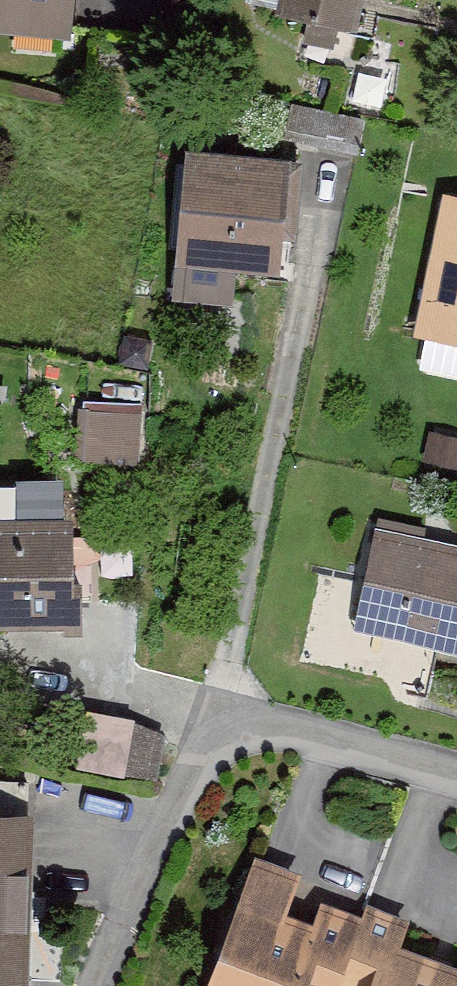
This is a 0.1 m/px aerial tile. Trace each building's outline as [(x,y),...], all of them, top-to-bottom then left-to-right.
[(71,38),(75,0),(0,0),(0,31),(71,38)] [(276,12),(357,29),(362,0),(278,0),(276,12)] [(185,146),(172,297),(233,303),(237,266),(279,270),(283,236),(296,237),(304,157),(185,146)] [(449,186),(426,327),(456,332),(456,187),(449,186)] [(141,459),(145,398),(79,394),(76,455),(141,459)] [(456,467),(456,437),(429,431),(423,460),(456,467)] [(100,615),(96,510),(0,514),(0,560),(2,619),(100,615)] [(381,517),(362,619),(456,637),(456,531),(381,517)] [(156,774),(165,721),(88,708),(79,761),(156,774)] [(49,800),(0,801),(0,889),(51,888),(49,800)] [(205,985),(305,985),(306,984),(311,985),(456,985),(456,962),(402,942),(411,917),(368,901),(363,915),(321,900),(313,920),(287,911),(302,871),(253,853),(205,985)] [(51,888),(0,889),(0,977),(53,976),(51,888)]
